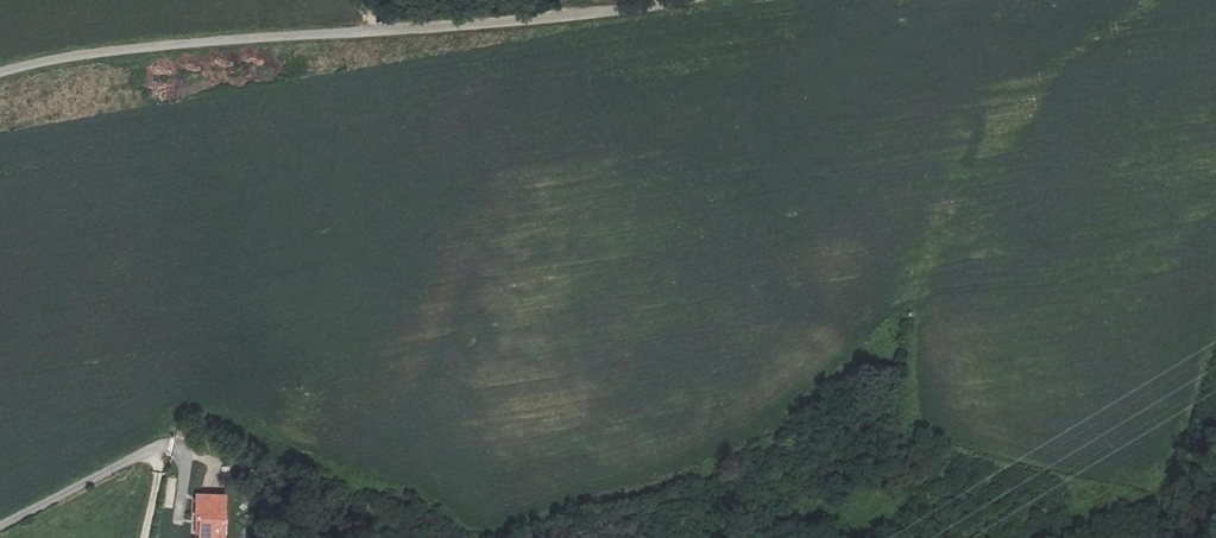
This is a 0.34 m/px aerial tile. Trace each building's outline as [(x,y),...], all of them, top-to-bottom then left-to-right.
[(194,525),(201,525),(201,537),(224,537),(225,502),(195,501),(194,525)]
